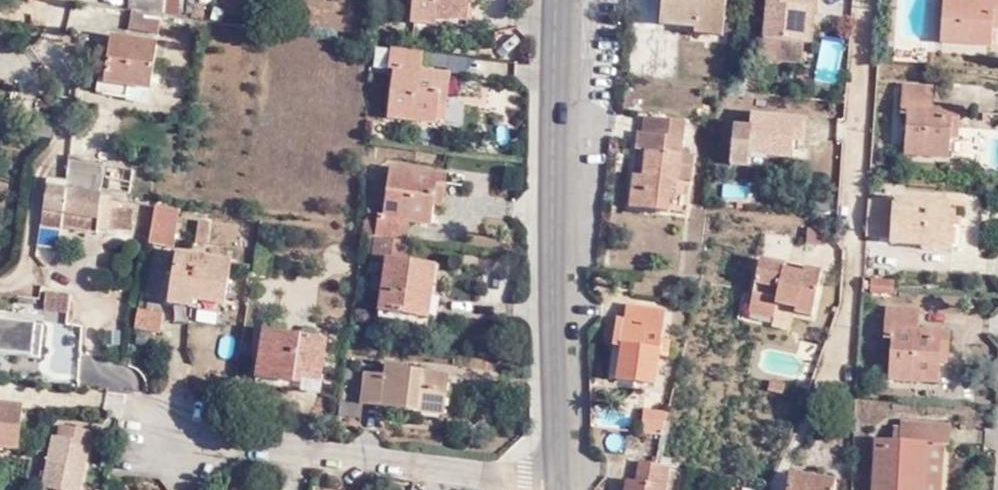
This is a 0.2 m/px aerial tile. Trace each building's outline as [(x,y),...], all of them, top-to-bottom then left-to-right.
[(164,18),(166,0),(129,0),(128,13),(133,13),(164,18)] [(414,28),(437,30),(437,24),(468,27),(469,0),(416,0),(414,28)] [(662,28),(696,32),(698,22),(725,24),(727,0),(664,0),(662,28)] [(814,12),(817,13),(818,0),(769,0),(765,40),(790,43),(804,44),(807,11),(814,12)] [(991,45),(993,16),(997,16),(997,0),(945,0),(942,43),(991,45)] [(811,45),(814,12),(807,11),(804,44),(811,45)] [(164,18),(133,13),(130,30),(162,34),(164,18)] [(723,40),(725,24),(698,22),(696,32),(696,37),(723,40)] [(104,83),(150,89),(155,45),(110,40),(104,83)] [(790,43),(765,40),(763,61),(802,66),(804,44),(790,43)] [(417,54),(389,51),(389,54),(388,71),(387,73),(391,74),(385,123),(432,129),(435,108),(442,109),(443,99),(445,80),(415,76),(417,54)] [(373,69),(388,71),(389,54),(375,52),(373,69)] [(904,155),(946,159),(948,129),(958,129),(959,110),(930,108),(931,88),(901,86),(900,114),(906,115),(904,155)] [(442,109),(435,108),(432,129),(439,130),(442,109)] [(730,166),(748,168),(748,156),(765,157),(789,159),(791,143),(791,138),(800,138),(801,138),(803,122),(751,116),(750,130),(733,128),(730,166)] [(646,183),(639,182),(635,182),(630,214),(669,219),(674,187),(679,187),(682,163),(683,157),(687,129),(646,124),(644,141),(640,140),(638,157),(642,158),(648,159),(646,183)] [(765,169),(765,157),(748,156),(748,168),(765,169)] [(642,158),(639,182),(646,183),(648,159),(642,158)] [(112,167),(68,162),(66,186),(109,191),(112,167)] [(695,165),(682,163),(679,187),(694,189),(698,165),(695,165)] [(134,171),(112,167),(109,191),(131,194),(134,171)] [(382,218),(379,238),(407,242),(410,225),(431,227),(435,197),(443,198),(446,177),(391,170),(386,219),(382,218)] [(97,218),(100,197),(65,191),(58,191),(58,183),(46,182),(42,210),(44,210),(41,227),(61,231),(61,227),(63,213),(73,214),(97,218)] [(111,199),(100,197),(97,218),(73,214),(70,228),(96,232),(96,228),(106,229),(109,208),(111,199)] [(945,202),(864,197),(861,234),(888,236),(888,243),(920,245),(920,249),(949,249),(950,223),(944,222),(945,202)] [(165,208),(155,206),(149,243),(172,247),(179,210),(165,208)] [(135,213),(109,208),(106,229),(132,233),(135,213)] [(70,228),(73,214),(63,213),(61,227),(70,228)] [(203,243),(208,220),(190,216),(185,239),(203,243)] [(58,251),(61,231),(41,227),(38,247),(58,251)] [(804,242),(825,247),(828,233),(807,228),(804,242)] [(366,237),(363,257),(377,259),(379,238),(366,237)] [(404,263),(407,242),(379,238),(377,259),(388,261),(379,321),(397,323),(399,316),(432,320),(436,297),(430,296),(435,266),(404,263)] [(190,311),(218,315),(226,270),(165,261),(163,277),(171,278),(165,311),(188,315),(190,311)] [(784,272),(785,266),(761,261),(752,303),(777,308),(778,305),(796,310),(795,314),(811,318),(821,274),(805,271),(804,277),(784,272)] [(805,271),(785,266),(784,272),(804,277),(805,271)] [(872,286),(895,287),(895,279),(872,278),(872,286)] [(894,294),(895,287),(872,286),(871,293),(894,294)] [(44,295),(44,303),(42,324),(67,326),(70,296),(44,295)] [(774,320),(777,308),(752,303),(749,314),(774,320)] [(884,377),(932,380),(934,353),(943,354),(945,331),(912,330),(914,309),(881,306),(879,336),(887,337),(884,377)] [(625,349),(620,383),(657,387),(661,355),(662,340),(666,313),(628,308),(626,322),(619,322),(615,347),(625,349)] [(163,316),(136,312),(133,331),(160,336),(163,316)] [(261,383),(294,388),(295,383),(327,387),(334,345),(269,335),(261,383)] [(671,341),(662,340),(661,355),(669,356),(671,341)] [(611,381),(620,383),(625,349),(615,347),(611,381)] [(364,374),(360,405),(446,417),(451,377),(409,371),(410,367),(386,364),(384,376),(364,374)] [(784,396),(786,385),(771,382),(768,392),(784,396)] [(328,388),(327,387),(295,383),(294,388),(294,395),(326,401),(328,388)] [(19,450),(23,407),(0,405),(0,448),(19,450)] [(646,408),(643,433),(661,435),(663,436),(667,412),(646,408)] [(923,442),(937,443),(943,444),(946,424),(897,420),(895,440),(872,440),(869,489),(920,489),(923,442)] [(66,489),(79,489),(86,440),(50,433),(41,486),(66,489)] [(937,443),(923,442),(920,489),(934,489),(937,443)] [(669,468),(655,465),(639,463),(635,483),(623,482),(622,489),(665,489),(669,468)] [(790,478),(788,489),(837,489),(838,483),(790,478)]
